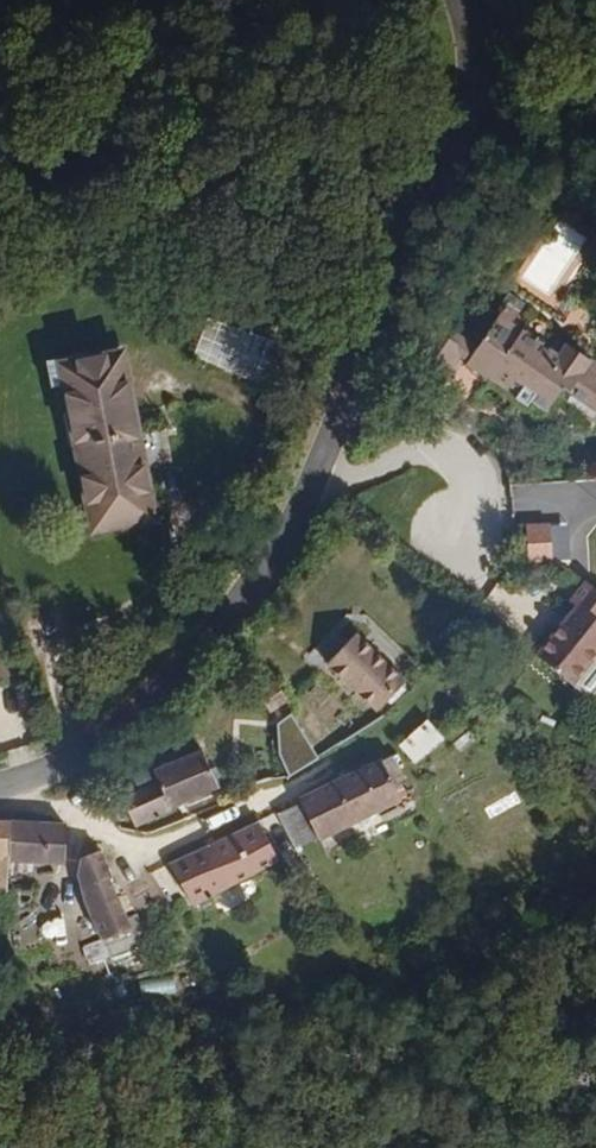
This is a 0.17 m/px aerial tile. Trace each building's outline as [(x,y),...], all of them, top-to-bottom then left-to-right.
[(283,342),(200,309),(181,346),(260,388),(283,342)] [(586,372),(581,377),(561,358),(551,368),(506,328),(515,320),(505,310),(466,356),(459,364),(479,384),(484,380),(498,395),(493,399),(534,432),(555,409),(581,434),(595,418),(595,382),(586,372)] [(440,350),(430,341),(406,367),(429,387),(452,362),(440,350)] [(466,356),(451,343),(440,350),(452,362),(457,367),(459,364),(466,356)] [(113,356),(50,371),(92,539),(154,523),(113,356)] [(560,656),(595,687),(595,613),(560,656)] [(399,719),(349,666),(322,691),(373,743),(399,719)] [(267,745),(284,730),(269,710),(251,727),(267,745)] [(429,717),(399,743),(417,764),(447,737),(429,717)] [(224,802),(206,762),(153,789),(155,796),(122,813),(138,840),(224,802)] [(400,814),(380,771),(298,811),(319,853),(400,814)] [(287,867),(269,824),(172,870),(193,912),(287,867)] [(68,874),(68,835),(3,826),(2,864),(3,900),(34,900),(33,877),(68,874)] [(133,942),(119,897),(104,855),(80,862),(114,950),(133,942)]
